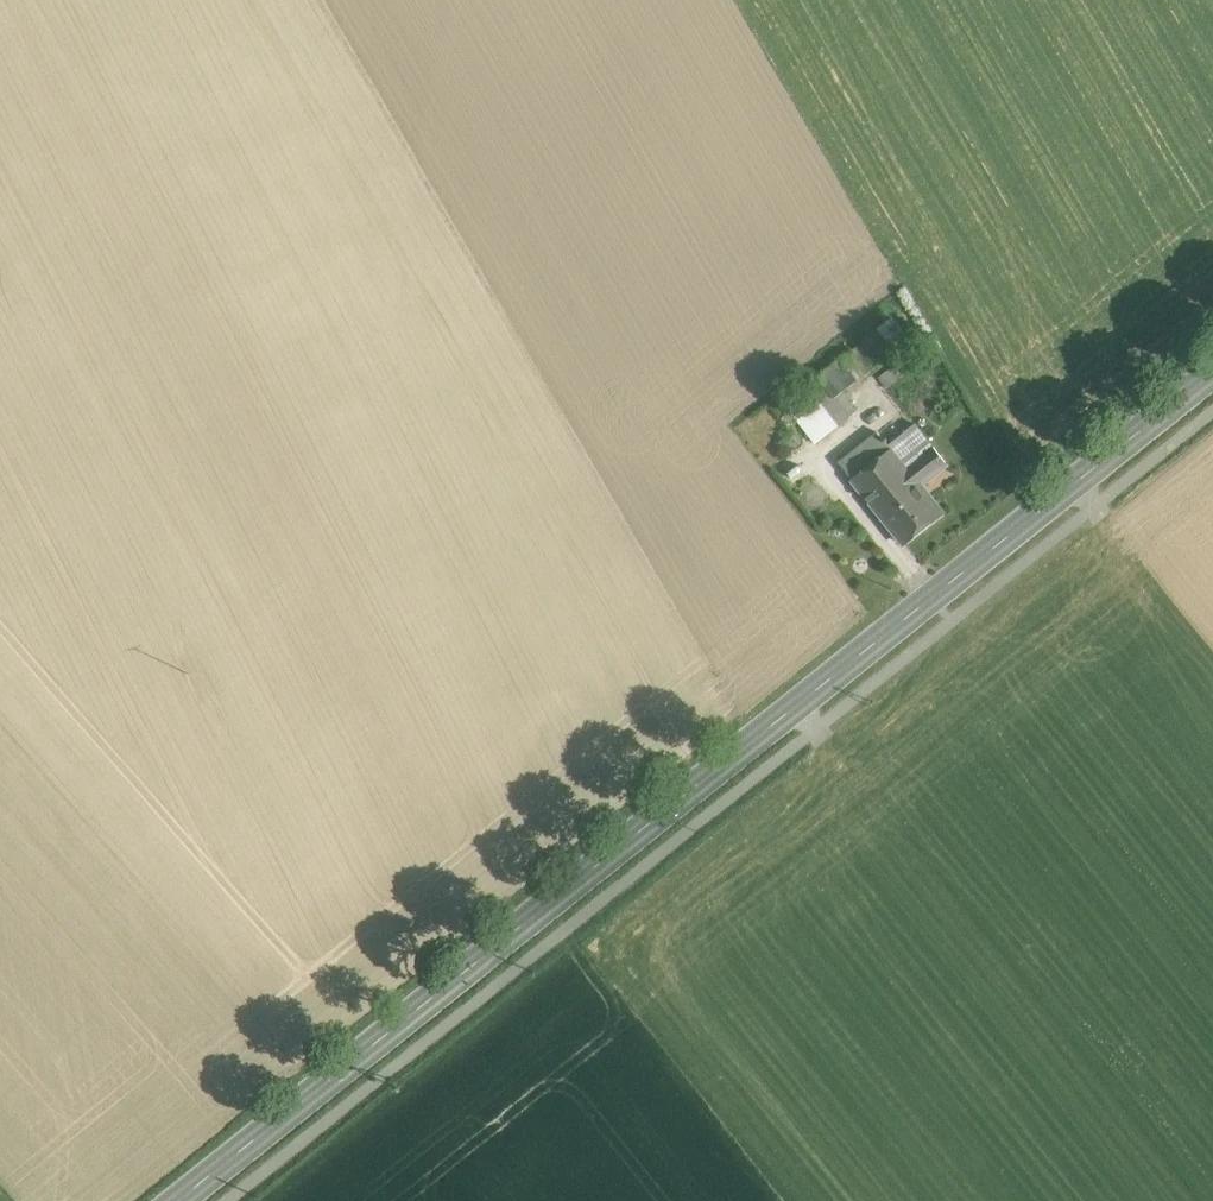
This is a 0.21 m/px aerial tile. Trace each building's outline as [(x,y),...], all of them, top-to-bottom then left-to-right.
[(851,352),(868,372),(909,340),(893,319),(851,352)] [(851,352),(841,360),(857,380),(868,372),(851,352)] [(908,355),(879,377),(887,388),(916,365),(908,355)] [(857,380),(841,360),(839,358),(817,375),(830,391),(838,385),(843,391),(857,380)] [(843,391),(838,385),(830,391),(849,416),(857,409),(843,391)] [(849,416),(830,391),(811,406),(830,430),(849,416)] [(830,430),(811,406),(796,418),(815,442),(830,430)] [(891,448),(906,467),(933,446),(915,423),(888,444),(891,448)] [(879,433),(840,464),(852,479),(891,448),(888,444),(879,433)] [(933,446),(906,467),(921,484),(947,463),(933,446)] [(906,467),(891,448),(852,479),(904,544),(944,513),(922,485),(921,484),(906,467)]
